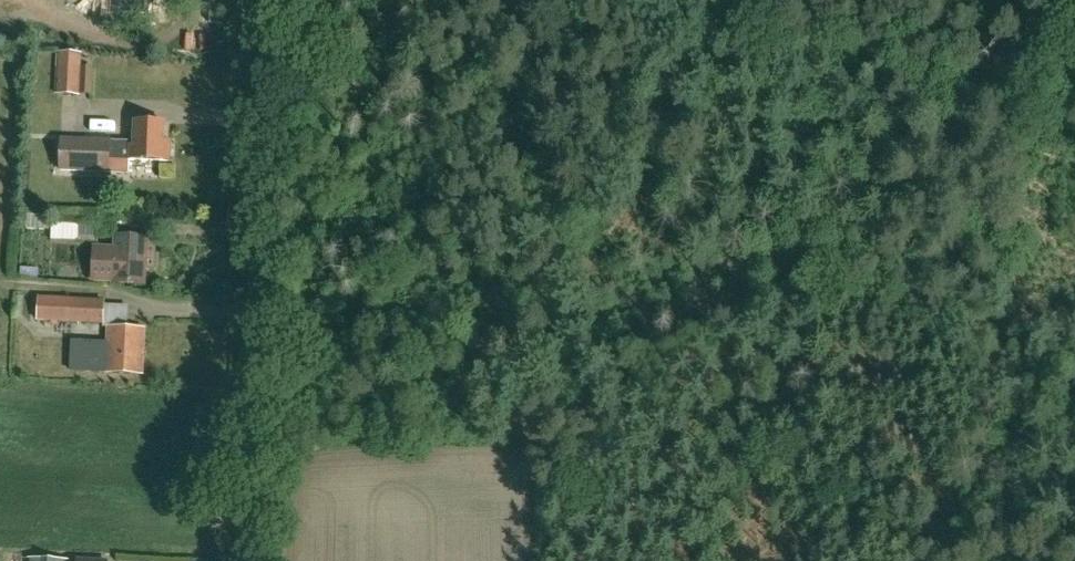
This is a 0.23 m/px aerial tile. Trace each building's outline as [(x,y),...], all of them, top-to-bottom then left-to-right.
[(122,0),(121,15),(121,17),(152,19),(153,0),(116,0),(122,0)] [(59,51),(57,93),(93,94),(94,67),(83,67),(82,52),(59,51)] [(95,71),(94,97),(104,97),(104,71),(95,71)] [(108,171),(108,158),(162,161),(164,123),(134,122),(133,145),(130,145),(130,141),(60,138),(60,169),(108,171)] [(53,232),(79,233),(79,242),(97,243),(98,216),(53,214),(53,232)] [(118,237),(117,250),(117,251),(97,250),(96,276),(116,277),(116,280),(115,280),(115,281),(149,283),(149,281),(148,281),(149,267),(155,267),(155,268),(156,268),(158,237),(117,235),(117,237),(118,237)] [(105,301),(39,298),(37,319),(104,323),(105,301)] [(73,342),(71,371),(141,374),(143,329),(110,328),(109,343),(73,342)]
